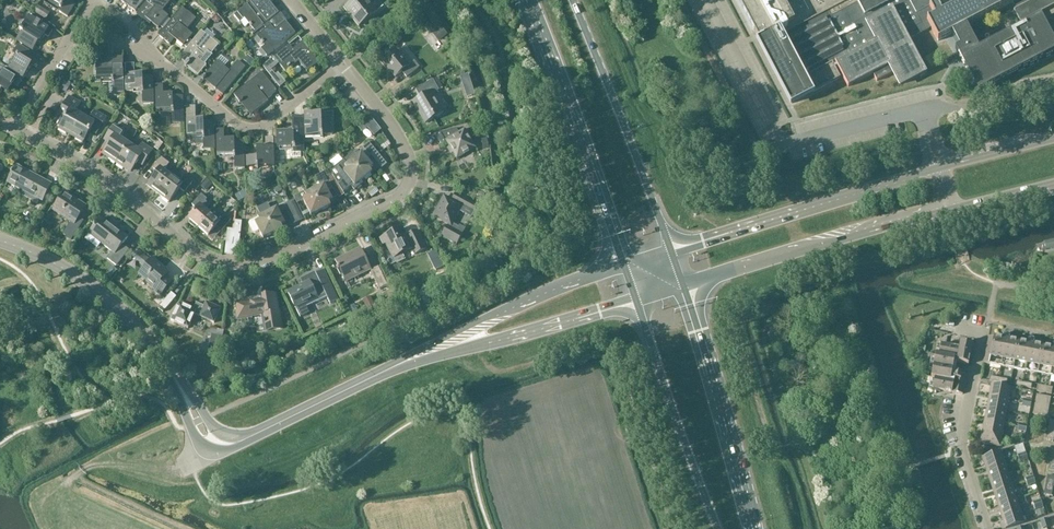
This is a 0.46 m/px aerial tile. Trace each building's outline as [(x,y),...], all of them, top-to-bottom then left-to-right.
[(61,6),(59,9),(61,10),(59,13),(67,17),(75,5),(68,0),(50,0),(61,6)] [(136,12),(146,0),(122,0),(136,12)] [(136,14),(150,26),(152,24),(159,29),(169,17),(162,12),(172,0),(148,0),(136,14)] [(263,27),(278,15),(278,16),(280,14),(269,0),(254,0),(235,16),(240,22),(245,18),(256,32),(263,27)] [(345,8),(360,26),(378,12),(368,0),(355,0),(345,8)] [(754,32),(792,104),(840,79),(832,63),(834,62),(843,80),(848,87),(872,74),(876,82),(894,73),(900,85),(924,73),(925,75),(927,74),(917,55),(915,52),(908,39),(931,28),(933,31),(937,41),(938,41),(952,34),(953,36),(959,48),(955,51),(978,94),(982,92),(1004,80),(1012,76),(1017,73),(1053,54),(1053,43),(1041,19),(1038,13),(1053,5),(1053,0),(797,0),(785,6),(782,0),(737,0),(754,32)] [(187,30),(196,19),(182,7),(159,36),(170,46),(175,40),(184,47),(194,35),(187,30)] [(278,15),(263,27),(266,30),(258,36),(266,46),(262,49),(268,56),(296,34),(287,22),(284,24),(278,16),(278,15)] [(48,38),(52,32),(29,17),(25,23),(27,24),(23,31),(21,30),(20,31),(22,32),(16,41),(33,51),(38,42),(40,43),(45,36),(48,38)] [(212,54),(219,45),(202,31),(180,58),(187,63),(184,66),(187,68),(188,67),(199,76),(207,66),(205,65),(213,56),(212,54)] [(253,48),(261,42),(255,33),(247,39),(253,48)] [(274,58),(279,65),(286,73),(299,62),(307,72),(319,62),(304,44),(295,51),(290,45),(274,58)] [(36,68),(42,60),(18,45),(13,54),(17,57),(9,70),(24,79),(32,66),(36,68)] [(408,77),(420,67),(415,61),(410,65),(397,49),(383,60),(397,77),(403,72),(408,77)] [(114,94),(125,94),(124,58),(113,59),(113,64),(96,64),(96,81),(113,81),(114,94)] [(272,71),(279,65),(274,58),(263,67),(280,88),(286,83),(278,73),(276,75),(272,71)] [(223,95),(246,67),(238,61),(230,71),(217,61),(203,80),(204,82),(205,80),(223,95)] [(144,104),(155,104),(154,77),(144,78),(144,75),(136,75),(135,65),(126,65),(127,92),(143,92),(144,104)] [(22,82),(4,70),(0,77),(0,92),(2,89),(9,93),(13,85),(18,88),(22,82)] [(268,102),(266,100),(277,91),(262,72),(235,94),(240,101),(239,102),(240,104),(241,103),(251,116),(269,102),(269,101),(268,102)] [(469,75),(460,78),(467,97),(475,94),(469,75)] [(433,94),(440,90),(434,80),(417,90),(421,97),(415,100),(423,112),(421,113),(427,123),(444,112),(433,94)] [(173,124),(184,124),(183,97),(173,97),(173,94),(164,94),(164,86),(156,86),(157,112),(173,112),(173,124)] [(59,129),(72,136),(84,116),(77,112),(82,103),(70,97),(66,104),(62,102),(56,113),(60,115),(59,115),(63,118),(59,126),(60,127),(59,129)] [(195,107),(186,108),(188,138),(193,138),(194,143),(204,143),(204,150),(216,150),(215,123),(204,124),(204,120),(196,121),(195,107)] [(324,135),(333,135),(333,115),(322,115),(322,113),(313,113),(313,109),(305,109),(306,137),(324,136),(324,135)] [(84,116),(72,136),(84,143),(91,131),(97,135),(107,117),(96,111),(90,120),(84,116)] [(294,132),(278,133),(278,149),(291,149),(291,158),(301,158),(301,154),(304,154),(304,124),(304,118),(296,118),(293,118),(293,124),(294,132)] [(374,123),(368,128),(374,136),(380,131),(374,123)] [(760,132),(766,129),(763,123),(757,126),(760,132)] [(110,159),(117,164),(130,145),(120,139),(125,132),(115,125),(105,140),(112,144),(105,155),(111,159),(110,159)] [(457,128),(436,135),(442,144),(446,141),(458,159),(477,147),(465,129),(459,133),(457,128)] [(236,169),(245,168),(244,141),(235,142),(235,139),(225,140),(225,131),(217,131),(218,157),(235,156),(236,169)] [(257,168),(275,168),(274,139),(266,139),(266,148),(257,148),(258,156),(247,156),(248,167),(257,167),(257,168)] [(357,150),(345,160),(348,164),(346,166),(348,169),(370,169),(374,167),(366,158),(371,154),(374,158),(379,154),(376,150),(371,145),(369,143),(358,152),(357,150)] [(335,144),(325,149),(331,162),(341,158),(335,144)] [(130,145),(117,164),(125,169),(125,168),(131,172),(138,162),(144,166),(153,152),(143,145),(139,151),(130,145)] [(147,186),(158,195),(171,177),(163,171),(169,164),(161,158),(152,169),(157,173),(147,186)] [(345,160),(330,172),(332,175),(339,186),(344,193),(351,187),(355,191),(361,186),(359,184),(366,177),(373,172),(370,169),(348,169),(346,166),(348,164),(345,160)] [(386,162),(380,165),(385,172),(390,170),(386,162)] [(43,202),(52,185),(17,166),(7,183),(43,202)] [(279,170),(275,173),(279,182),(284,180),(279,170)] [(314,190),(306,194),(307,197),(330,203),(333,201),(328,190),(332,188),(339,186),(332,175),(330,172),(329,170),(324,173),(325,175),(317,179),(320,187),(314,190)] [(171,177),(158,195),(169,203),(179,189),(184,193),(192,182),(184,176),(182,178),(175,172),(171,177)] [(206,181),(200,187),(206,192),(211,185),(206,181)] [(79,218),(87,207),(66,193),(54,211),(73,223),(65,235),(73,241),(85,222),(79,218)] [(198,227),(199,228),(211,214),(207,210),(211,206),(206,201),(208,199),(202,194),(193,205),(198,209),(189,219),(191,221),(190,223),(196,228),(198,227)] [(435,216),(449,224),(442,236),(458,245),(462,236),(450,229),(460,211),(471,218),(479,205),(461,195),(456,203),(446,197),(435,216)] [(307,197),(303,199),(312,216),(324,210),(331,207),(330,203),(307,197)] [(296,199),(290,202),(299,222),(305,219),(296,199)] [(262,206),(257,209),(261,216),(258,217),(260,221),(282,226),(286,225),(280,213),(286,211),(293,225),(299,222),(290,202),(284,205),(278,208),(272,211),(268,203),(262,206)] [(211,214),(199,228),(209,236),(218,226),(223,231),(232,220),(225,215),(224,217),(220,214),(216,218),(211,214)] [(249,222),(249,224),(253,232),(254,233),(255,233),(260,231),(264,239),(276,234),(284,230),(282,226),(260,221),(258,217),(249,222)] [(118,266),(130,251),(123,245),(129,237),(118,229),(116,231),(101,220),(90,234),(114,252),(109,259),(118,266)] [(235,221),(234,230),(233,242),(240,243),(242,222),(235,221)] [(406,236),(403,229),(380,240),(383,246),(385,245),(393,260),(394,259),(397,265),(406,261),(403,255),(412,251),(414,256),(427,250),(417,230),(406,236)] [(347,280),(371,268),(362,249),(337,262),(347,280)] [(436,251),(427,255),(435,272),(444,268),(436,251)] [(162,297),(175,282),(163,272),(166,269),(154,258),(139,275),(151,285),(150,287),(162,297)] [(380,289),(388,285),(379,267),(371,270),(380,289)] [(331,305),(337,302),(324,271),(317,274),(316,272),(301,279),(304,285),(288,292),(296,308),(300,317),(306,314),(307,313),(308,311),(308,310),(306,307),(327,297),(331,305)] [(170,295),(166,300),(161,306),(166,310),(177,297),(172,293),(170,295)] [(267,332),(283,329),(280,312),(277,294),(264,296),(263,297),(263,298),(263,299),(237,304),(238,311),(237,311),(238,321),(253,318),(253,317),(265,315),(266,321),(265,321),(267,332)] [(361,298),(366,308),(373,305),(368,295),(361,298)] [(215,324),(222,309),(207,302),(203,309),(201,308),(202,306),(197,304),(194,311),(180,304),(172,321),(189,329),(196,315),(215,324)] [(989,365),(1001,367),(1007,334),(1006,333),(1004,335),(1003,339),(994,338),(989,365)] [(1007,334),(1001,367),(1013,369),(1019,342),(1009,341),(1010,336),(1009,334),(1007,334)] [(989,365),(994,338),(988,337),(983,364),(989,365)] [(1028,344),(1019,342),(1013,369),(1026,372),(1032,338),(1031,338),(1029,340),(1028,344)] [(1033,339),(1032,338),(1026,372),(1038,374),(1043,347),(1034,345),(1035,340),(1033,339)] [(954,362),(957,363),(968,365),(972,346),(961,344),(960,348),(941,344),(939,355),(935,355),(933,366),(953,370),(954,362)] [(1038,374),(1050,376),(1053,356),(1053,344),(1052,349),(1043,347),(1038,374)] [(210,346),(209,352),(219,354),(221,348),(210,346)] [(967,375),(955,373),(952,372),(953,370),(933,366),(931,377),(935,378),(933,389),(963,395),(967,375)] [(992,384),(989,396),(1009,400),(1011,388),(992,384)] [(1037,391),(1047,393),(1048,387),(1038,385),(1037,391)] [(1035,402),(1050,404),(1051,397),(1036,395),(1035,402)] [(989,396),(987,409),(1006,412),(1009,400),(989,396)] [(1047,417),(1050,404),(1035,402),(1033,414),(1047,417)] [(987,409),(985,421),(1004,425),(1006,412),(987,409)] [(1000,447),(1004,425),(985,421),(980,443),(1000,447)] [(1021,440),(1013,442),(1016,451),(1023,449),(1021,440)] [(982,457),(986,469),(1005,463),(1001,451),(982,457)] [(1005,463),(986,469),(990,481),(1009,475),(1005,463)] [(990,481),(994,493),(1012,487),(1009,475),(990,481)] [(1053,487),(1053,484),(1053,477),(1048,476),(1046,485),(1053,487)] [(1052,496),(1053,487),(1046,485),(1044,495),(1052,496)] [(994,493),(998,505),(1016,499),(1012,487),(994,493)] [(1016,499),(998,505),(1001,517),(1020,511),(1016,499)] [(1024,523),(1020,511),(1001,517),(1005,528),(1024,523)]
